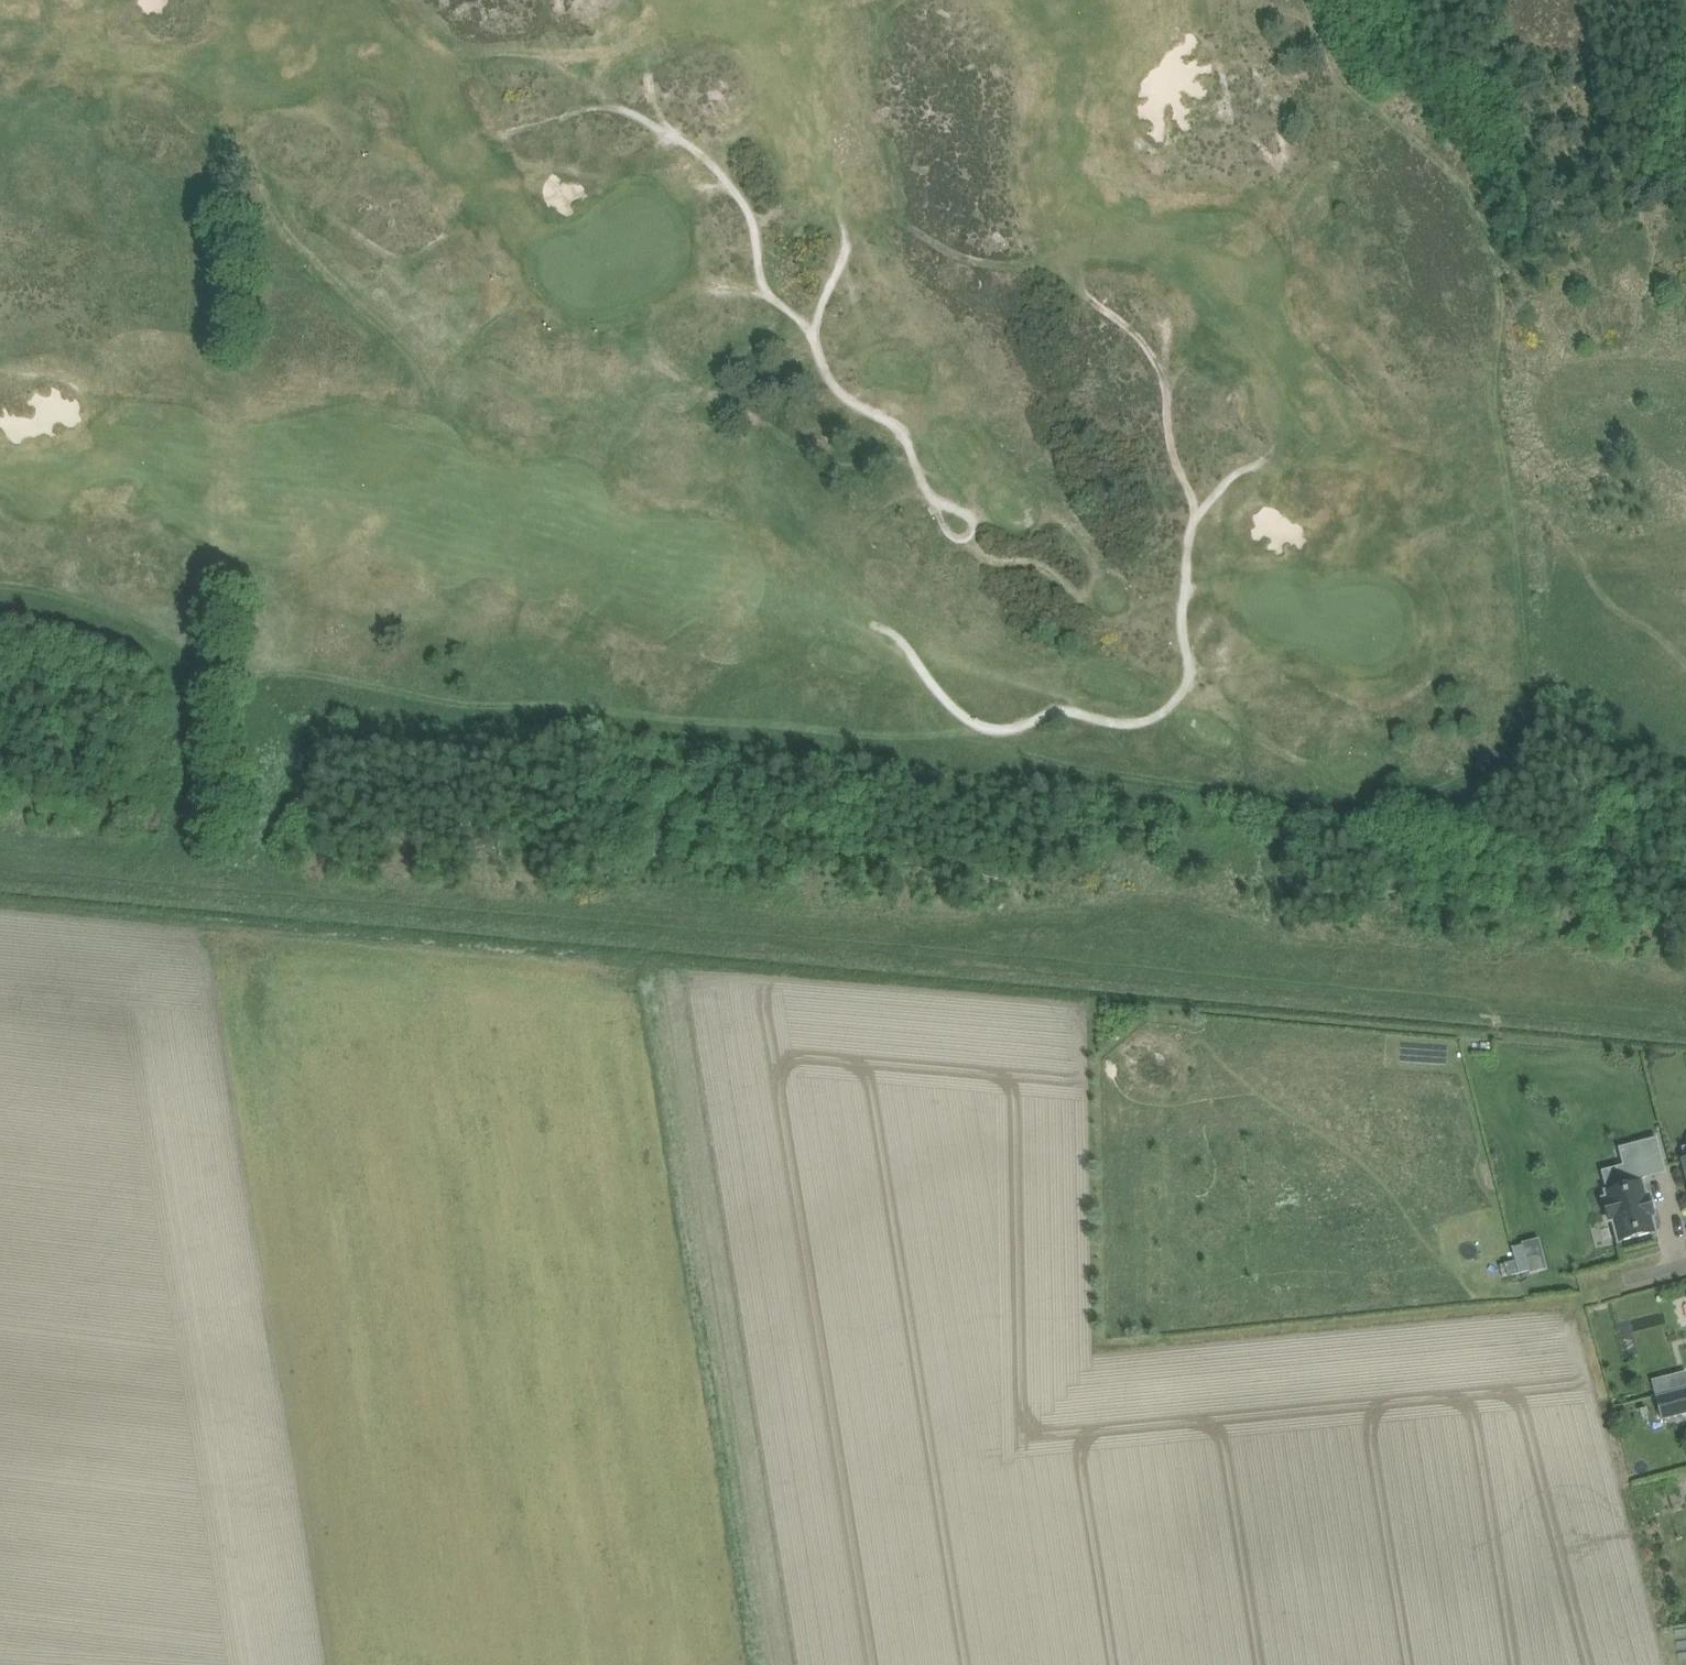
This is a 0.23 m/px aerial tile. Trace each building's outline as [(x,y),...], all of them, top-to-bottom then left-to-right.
[(1624,1166),(1603,1172),(1608,1192),(1607,1192),(1609,1199),(1604,1201),(1610,1220),(1614,1219),(1620,1241),(1654,1232),(1650,1215),(1654,1215),(1649,1197),(1646,1198),(1642,1183),(1640,1184),(1639,1179),(1666,1172),(1657,1138),(1620,1148),(1624,1166)] [(1670,1377),(1652,1381),(1656,1395),(1673,1391),(1670,1377)] [(1656,1397),(1662,1421),(1685,1415),(1685,1389),(1656,1397)]
